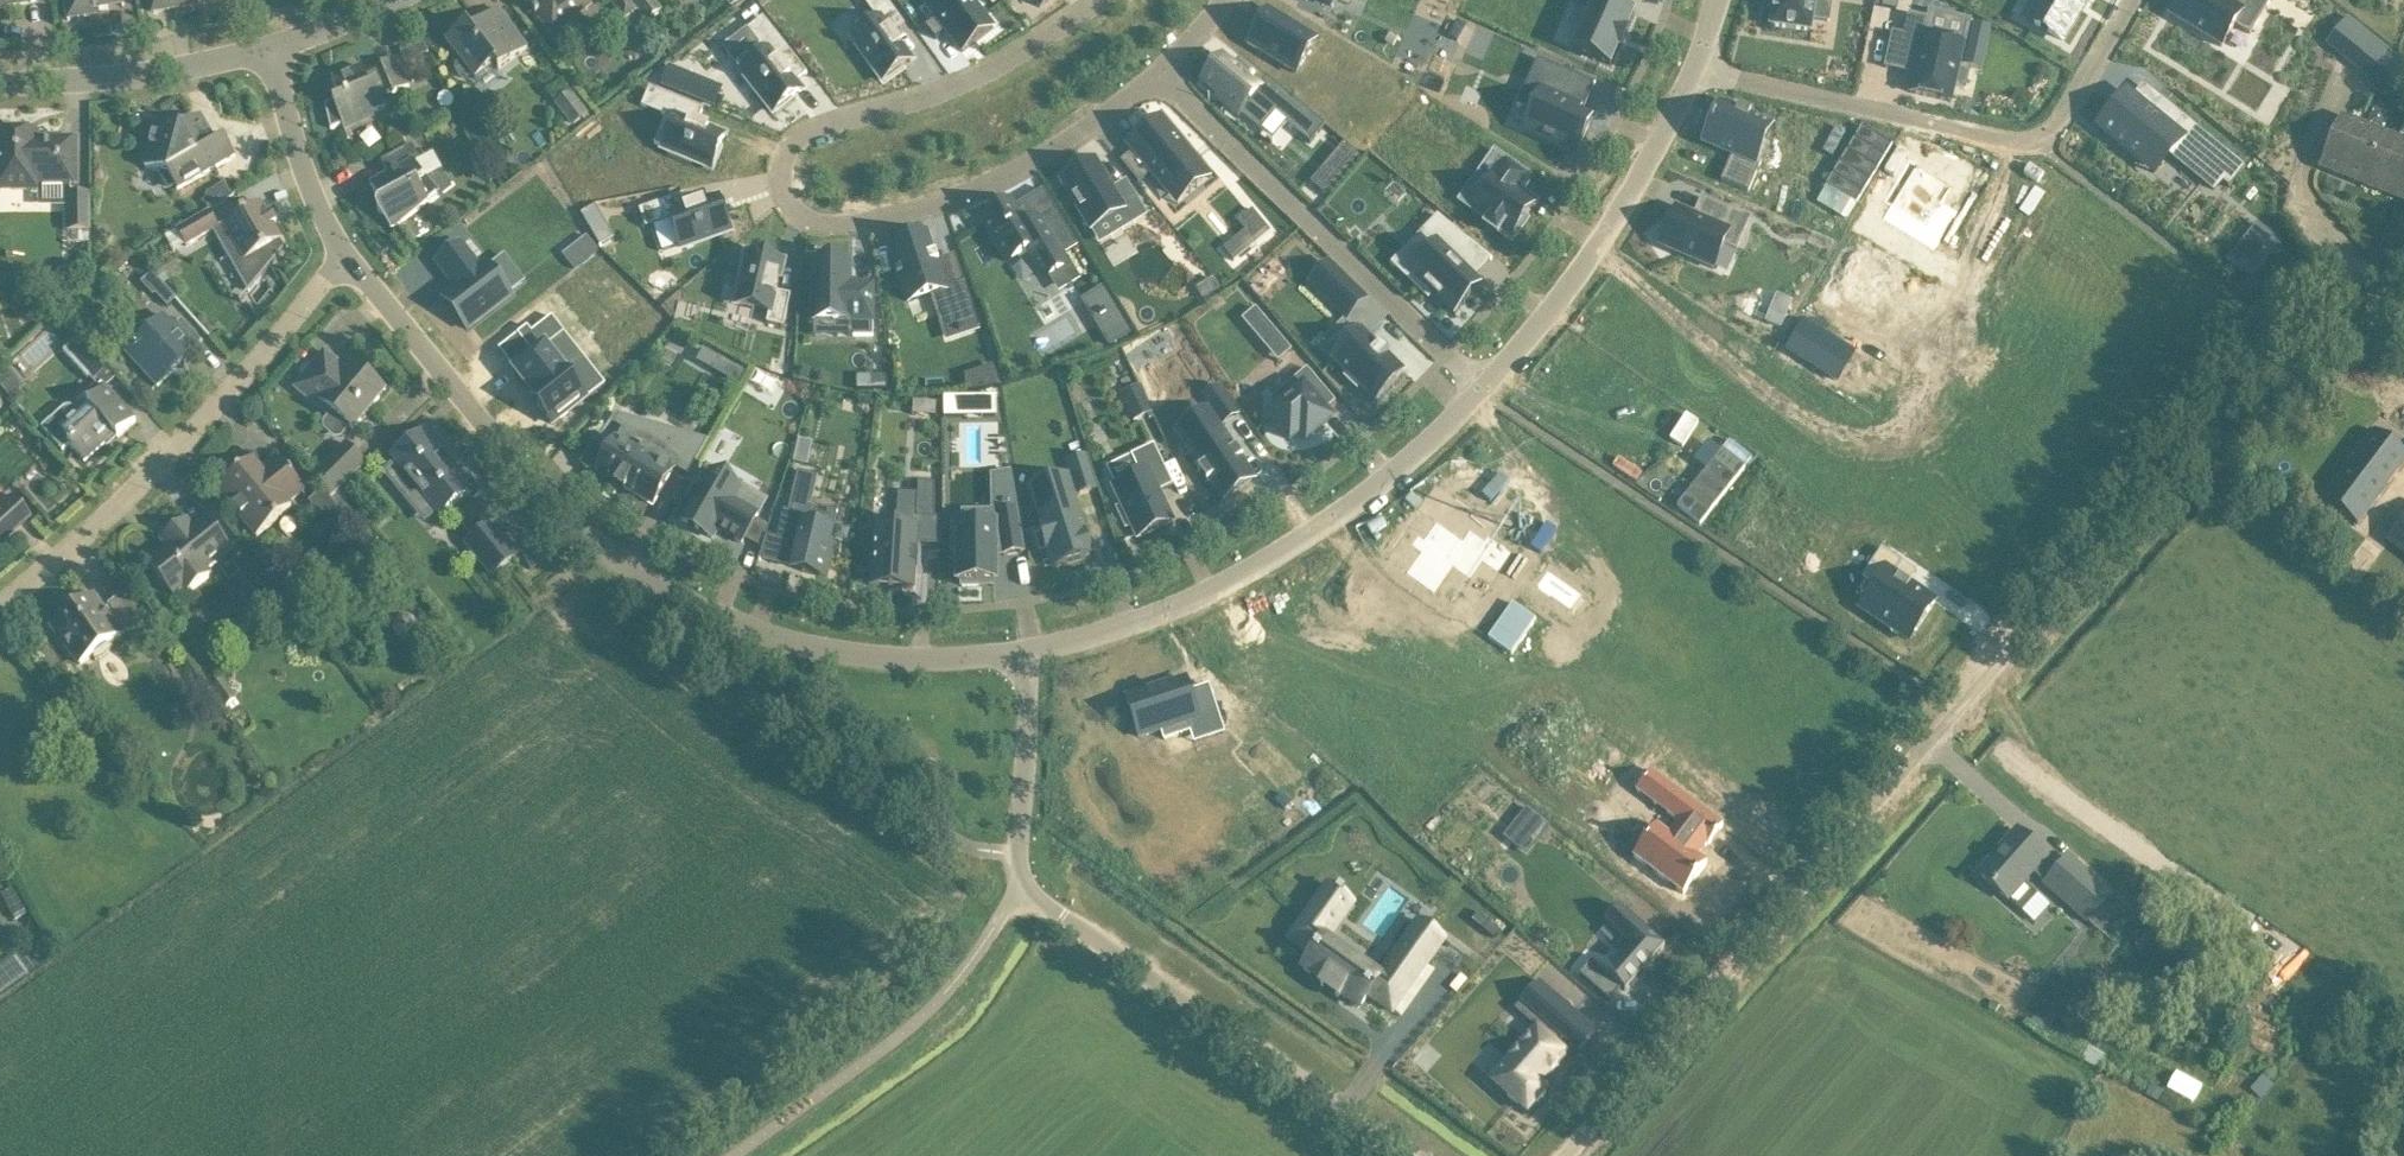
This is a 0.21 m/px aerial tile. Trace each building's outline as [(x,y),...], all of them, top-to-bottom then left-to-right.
[(69,20),(96,15),(96,11),(124,6),(123,0),(65,0),(69,20)] [(154,12),(184,7),(183,1),(187,0),(152,0),(154,12)] [(555,35),(601,0),(527,0),(555,35)] [(625,20),(638,11),(629,0),(610,0),(625,20)] [(638,11),(647,23),(662,11),(654,0),(629,0),(638,11)] [(854,38),(886,83),(903,71),(901,69),(904,66),(911,61),(906,54),(892,35),(905,26),(887,0),(863,0),(879,20),(854,38)] [(926,26),(936,39),(947,31),(963,52),(994,28),(972,0),(937,0),(928,7),(936,18),(926,26)] [(1574,49),(1611,65),(1618,47),(1620,48),(1627,31),(1626,30),(1633,13),(1610,2),(1610,0),(1574,0),(1574,1),(1591,8),(1574,49)] [(1770,26),(1811,32),(1813,19),(1829,22),(1832,0),(1829,0),(1774,0),(1770,26)] [(2026,18),(2062,40),(2087,0),(2037,0),(2026,18)] [(2169,15),(2222,47),(2235,25),(2250,34),(2271,0),(2179,0),(2169,15)] [(518,34),(503,16),(499,10),(473,30),(472,31),(468,25),(447,41),(461,60),(459,61),(456,65),(455,70),(457,74),(461,77),(466,78),(471,76),(473,74),(476,79),(495,64),(499,70),(528,47),(518,34)] [(1269,10),(1248,44),(1296,74),(1317,40),(1269,10)] [(1893,33),(1885,67),(1915,74),(1911,93),(1951,102),(1954,88),(1965,90),(1970,69),(1959,67),(1964,44),(1925,36),(1929,20),(1909,15),(1905,36),(1893,33)] [(2403,90),(2403,63),(2347,17),(2328,44),(2396,99),(2403,90)] [(761,46),(737,64),(743,73),(739,77),(756,98),(761,94),(777,115),(793,102),(791,99),(794,96),(801,91),(795,83),(807,73),(763,18),(749,30),(761,46)] [(406,63),(428,53),(423,42),(401,51),(406,63)] [(1222,59),(1204,80),(1222,95),(1219,98),(1239,114),(1241,111),(1262,128),(1276,111),(1311,140),(1309,143),(1310,144),(1325,126),(1242,57),(1241,58),(1242,59),(1234,69),(1222,59)] [(1532,112),(1524,130),(1576,153),(1581,142),(1582,142),(1589,127),(1588,126),(1590,120),(1581,116),(1559,107),(1573,74),(1538,59),(1529,80),(1544,87),(1532,112)] [(332,79),(340,99),(326,105),(332,130),(343,126),(348,138),(350,138),(344,125),(386,107),(382,96),(392,92),(393,93),(410,86),(408,82),(406,82),(408,86),(394,92),(386,72),(367,79),(362,67),(332,79)] [(670,67),(662,84),(698,99),(705,82),(670,67)] [(650,90),(642,107),(667,116),(655,144),(670,150),(667,156),(692,166),(694,161),(715,169),(723,150),(720,149),(722,145),(725,137),(717,134),(698,125),(703,112),(650,90)] [(574,124),(588,114),(576,98),(563,108),(574,124)] [(2115,107),(2098,127),(2144,165),(2158,148),(2169,156),(2171,154),(2214,190),(2221,181),(2229,188),(2246,167),(2162,99),(2150,113),(2132,98),(2126,105),(2121,101),(2116,107),(2115,107)] [(1710,127),(1703,142),(1730,154),(1719,180),(1747,192),(1768,143),(1762,141),(1769,125),(1748,116),(1750,112),(1748,111),(1748,112),(1738,108),(1738,107),(1737,106),(1735,111),(1719,104),(1713,119),(1712,119),(1708,127),(1710,127)] [(1161,118),(1129,145),(1133,151),(1152,173),(1168,193),(1201,166),(1161,118)] [(2395,139),(2342,118),(2330,145),(2321,167),(2403,200),(2403,142),(2395,139)] [(178,190),(216,169),(236,157),(226,139),(216,145),(205,127),(189,122),(181,127),(158,121),(146,168),(169,174),(178,190)] [(1863,127),(1826,187),(1856,205),(1893,146),(1863,127)] [(76,163),(76,139),(39,139),(39,132),(0,133),(0,189),(39,189),(39,183),(76,183),(76,163)] [(389,175),(371,185),(380,203),(378,205),(375,207),(374,210),(374,212),(375,214),(376,216),(379,217),(381,217),(382,216),(384,215),(386,214),(396,225),(397,226),(441,194),(429,178),(425,180),(416,162),(421,160),(412,144),(402,150),(382,161),(389,175)] [(1491,183),(1474,207),(1492,219),(1486,226),(1499,235),(1504,227),(1517,237),(1530,219),(1526,217),(1536,203),(1520,192),(1531,176),(1496,151),(1480,174),(1491,183)] [(1095,161),(1062,182),(1091,230),(1123,210),(1129,221),(1135,217),(1144,211),(1126,182),(1113,190),(1104,175),(1095,161)] [(1882,219),(1933,250),(1957,211),(1953,209),(1942,202),(1950,189),(1952,186),(1940,178),(1916,164),(1882,219)] [(2005,187),(1978,230),(1995,241),(1997,242),(2000,236),(2031,254),(2042,237),(2044,238),(2054,222),(2052,220),(2062,203),(2030,183),(2026,189),(2021,197),(2013,192),(2005,187)] [(90,242),(91,231),(91,194),(69,194),(69,232),(72,232),(72,242),(90,242)] [(683,195),(640,211),(647,228),(672,219),(681,248),(734,230),(727,211),(724,212),(722,207),(719,199),(711,203),(688,211),(683,195)] [(1676,208),(1660,245),(1714,269),(1725,245),(1736,250),(1749,218),(1702,198),(1697,211),(1694,216),(1676,208)] [(285,247),(281,241),(283,240),(261,203),(224,224),(244,258),(233,264),(248,291),(240,302),(241,303),(287,247),(286,246),(285,247)] [(1004,208),(982,221),(1008,263),(1027,251),(1045,279),(1050,277),(1067,266),(1059,252),(1071,245),(1052,212),(1027,227),(1018,212),(1013,204),(1005,209),(1004,208)] [(607,226),(595,206),(581,214),(593,235),(607,226)] [(1253,210),(1238,222),(1246,231),(1256,244),(1271,232),(1253,210)] [(177,230),(186,246),(219,227),(210,211),(177,230)] [(1436,246),(1405,277),(1428,299),(1433,294),(1454,315),(1471,297),(1468,293),(1477,284),(1472,279),(1452,260),(1470,241),(1438,216),(1422,232),(1436,246)] [(2257,225),(2227,262),(2242,274),(2272,237),(2257,225)] [(1299,231),(1244,279),(1300,344),(1311,335),(1300,322),(1312,311),(1287,281),(1318,254),(1299,231)] [(927,235),(891,248),(900,275),(897,276),(898,280),(901,279),(909,302),(931,295),(935,294),(950,338),(981,327),(965,281),(964,281),(945,288),(936,262),(927,235)] [(587,236),(576,245),(588,259),(598,250),(587,236)] [(461,244),(437,263),(451,281),(453,279),(459,287),(443,299),(468,330),(512,295),(510,292),(490,267),(488,264),(481,269),(461,244)] [(751,252),(739,305),(770,313),(767,324),(784,328),(791,295),(776,292),(779,277),(783,262),(775,260),(770,259),(771,256),(751,252)] [(815,261),(815,321),(854,320),(854,337),(873,337),(874,285),(858,285),(850,285),(850,281),(850,262),(815,261)] [(1330,265),(1311,285),(1347,320),(1366,300),(1330,265)] [(176,298),(152,272),(141,282),(153,296),(156,294),(167,306),(176,298)] [(1214,280),(1198,290),(1204,300),(1220,290),(1214,280)] [(1256,309),(1242,321),(1265,347),(1266,346),(1267,348),(1271,345),(1269,343),(1278,335),(1256,309)] [(1116,310),(1096,322),(1111,346),(1131,334),(1116,310)] [(175,327),(165,316),(126,352),(158,387),(197,351),(195,349),(202,342),(182,320),(175,327)] [(535,355),(515,371),(536,398),(534,400),(554,425),(605,384),(588,363),(569,377),(561,367),(547,348),(565,333),(553,317),(532,333),(528,327),(518,335),(535,355)] [(1804,322),(1786,350),(1835,380),(1853,352),(1804,322)] [(1362,331),(1333,360),(1348,374),(1344,378),(1357,390),(1361,387),(1374,400),(1403,371),(1388,357),(1390,355),(1389,354),(1387,356),(1380,349),(1382,347),(1380,346),(1378,348),(1362,331)] [(89,379),(90,377),(105,364),(80,337),(64,352),(89,379)] [(325,353),(296,388),(314,403),(318,406),(321,402),(332,411),(350,427),(353,430),(371,409),(387,390),(367,374),(353,362),(346,370),(325,353)] [(738,385),(745,373),(718,357),(711,370),(738,385)] [(995,368),(965,378),(967,391),(1002,386),(1001,385),(998,386),(992,370),(996,369),(995,368)] [(1281,409),(1271,418),(1291,441),(1301,432),(1308,439),(1329,420),(1323,413),(1335,402),(1307,369),(1273,399),(1281,409)] [(888,376),(869,376),(869,390),(888,390),(888,376)] [(1219,385),(1204,395),(1223,425),(1239,414),(1219,385)] [(1139,386),(1120,395),(1134,422),(1152,413),(1139,386)] [(136,421),(120,404),(106,388),(90,404),(88,402),(79,410),(75,407),(70,406),(65,407),(58,413),(57,418),(58,423),(60,428),(58,429),(71,442),(69,444),(85,461),(106,443),(104,442),(114,433),(118,437),(136,421)] [(944,397),(944,417),(966,417),(966,396),(944,397)] [(997,396),(982,396),(982,416),(997,416),(997,396)] [(1219,426),(1187,448),(1201,468),(1199,470),(1199,471),(1202,469),(1209,480),(1207,482),(1208,483),(1210,481),(1223,501),(1254,479),(1241,460),(1244,458),(1243,457),(1241,459),(1235,450),(1237,449),(1237,448),(1234,450),(1219,426)] [(427,430),(393,458),(440,515),(452,506),(470,491),(440,454),(444,450),(427,430)] [(671,447),(666,454),(623,430),(598,474),(653,506),(677,463),(680,465),(694,439),(679,435),(674,442),(672,441),(669,445),(671,447)] [(2338,480),(2352,490),(2340,505),(2360,520),(2356,524),(2358,525),(2403,463),(2403,453),(2375,431),(2338,480)] [(799,439),(794,462),(808,466),(813,442),(799,439)] [(333,498),(367,464),(347,444),(313,477),(325,489),(333,498)] [(1116,486),(1114,487),(1122,505),(1116,509),(1126,530),(1132,527),(1138,539),(1174,522),(1160,492),(1174,486),(1154,445),(1132,456),(1141,475),(1116,486)] [(1723,450),(1678,507),(1701,525),(1746,468),(1723,450)] [(1086,456),(1068,462),(1078,495),(1096,489),(1086,456)] [(1510,457),(1488,491),(1543,528),(1553,512),(1568,522),(1582,499),(1601,512),(1614,492),(1566,460),(1554,477),(1532,463),(1528,469),(1510,457)] [(305,490),(294,476),(279,458),(262,471),(253,460),(218,489),(257,537),(292,508),(288,504),(305,490)] [(711,471),(682,521),(713,538),(718,529),(742,543),(745,539),(756,519),(758,514),(735,501),(742,489),(711,471)] [(784,510),(777,540),(797,545),(792,566),(803,569),(803,572),(826,578),(832,553),(827,552),(836,512),(812,506),(819,477),(798,472),(789,512),(784,510)] [(953,526),(952,552),(957,552),(958,583),(962,583),(962,587),(979,587),(979,582),(997,582),(997,552),(1004,551),(1005,555),(1024,552),(1011,473),(992,476),(993,511),(993,526),(962,526),(953,526)] [(918,495),(917,518),(936,520),(936,519),(935,484),(919,483),(918,495)] [(325,489),(309,502),(332,530),(346,517),(331,499),(333,498),(325,489)] [(1073,495),(1037,506),(1044,527),(1041,528),(1053,568),(1089,557),(1088,551),(1091,550),(1073,495)] [(13,499),(12,498),(0,508),(0,543),(29,517),(13,499)] [(1405,569),(1403,572),(1437,596),(1439,593),(1435,591),(1450,571),(1467,583),(1479,567),(1495,578),(1497,575),(1496,575),(1510,555),(1511,556),(1513,553),(1488,535),(1494,527),(1495,528),(1496,527),(1457,499),(1455,501),(1457,502),(1458,500),(1480,516),(1462,540),(1437,521),(1424,538),(1419,534),(1411,545),(1420,552),(1407,570),(1405,569)] [(208,570),(232,550),(206,517),(194,527),(188,519),(169,535),(170,536),(171,535),(176,541),(149,563),(175,596),(184,589),(187,593),(211,574),(208,570)] [(2386,543),(2388,545),(2393,538),(2403,546),(2403,518),(2386,543)] [(756,519),(745,539),(761,548),(769,526),(756,519)] [(492,524),(467,545),(492,576),(518,555),(492,524)] [(864,546),(863,564),(872,565),(871,587),(914,589),(916,544),(918,528),(897,527),(875,525),(874,546),(864,546)] [(2366,538),(2347,562),(2360,571),(2378,547),(2366,538)] [(1873,584),(1858,606),(1888,626),(1894,616),(1912,629),(1932,599),(1893,573),(1901,561),(1880,546),(1860,576),(1873,584)] [(1543,567),(1531,583),(1548,595),(1549,594),(1566,606),(1577,590),(1543,567)] [(144,622),(138,614),(124,594),(109,605),(110,607),(104,611),(93,595),(52,624),(62,638),(60,640),(69,652),(71,651),(81,665),(94,656),(95,661),(100,659),(104,657),(107,655),(111,652),(114,648),(109,645),(122,636),(121,635),(127,631),(128,633),(144,622)] [(213,688),(227,707),(238,700),(224,680),(213,688)] [(1169,684),(1127,698),(1140,738),(1162,731),(1165,740),(1192,731),(1189,721),(1217,711),(1209,686),(1191,693),(1186,680),(1170,685),(1169,684)] [(1655,834),(1636,859),(1687,897),(1694,887),(1696,888),(1700,883),(1698,881),(1710,866),(1700,859),(1724,826),(1641,764),(1640,765),(1671,788),(1658,806),(1681,824),(1667,843),(1655,834)] [(1527,808),(1516,823),(1539,841),(1551,826),(1527,808)] [(2111,896),(2086,873),(2068,857),(2059,868),(2017,831),(1979,874),(1996,890),(2008,900),(2022,912),(2037,894),(2024,882),(2032,873),(2087,922),(2111,896)] [(1328,885),(1290,939),(1313,956),(1304,969),(1323,983),(1321,985),(1338,998),(1341,995),(1359,1008),(1369,995),(1393,1012),(1444,939),(1437,934),(1427,947),(1410,935),(1380,976),(1328,939),(1353,903),(1328,885)] [(20,900),(8,906),(15,920),(27,914),(20,900)] [(1595,959),(1580,976),(1610,1002),(1622,988),(1625,992),(1665,947),(1619,906),(1618,907),(1618,908),(1605,922),(1630,948),(1615,965),(1595,959)] [(1479,913),(1473,921),(1494,939),(1501,931),(1479,913)] [(1537,1027),(1491,1080),(1528,1113),(1546,1092),(1538,1085),(1566,1053),(1555,1044),(1580,1016),(1540,981),(1515,1010),(1530,1023),(1531,1022),(1537,1027)]
